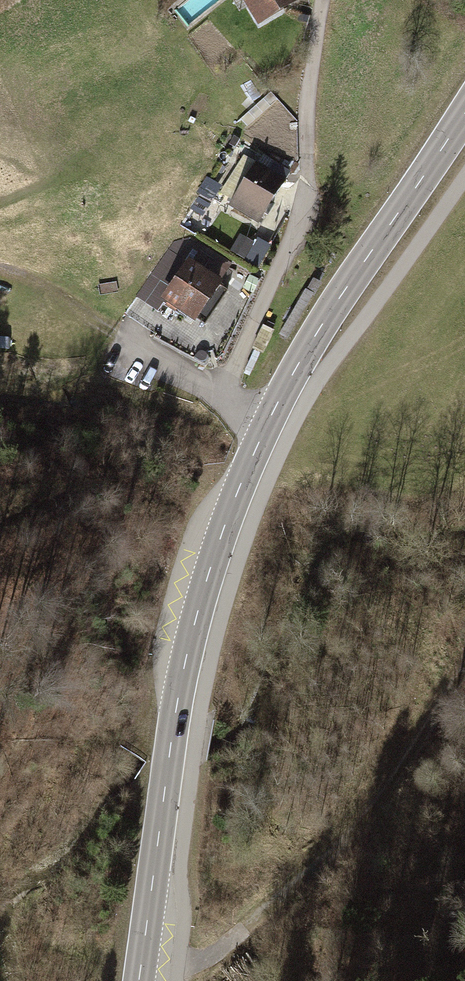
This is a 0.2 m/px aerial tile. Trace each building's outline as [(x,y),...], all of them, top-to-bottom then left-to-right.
[(303,9),(297,0),(229,0),(234,8),(242,3),(261,34),(303,9)] [(245,162),(222,201),(262,225),(285,186),(245,162)] [(251,245),(238,237),(231,250),(243,258),(251,245)] [(165,286),(185,254),(168,244),(148,276),(165,286)] [(161,303),(204,329),(228,289),(185,263),(161,303)] [(244,275),(238,284),(250,292),(256,283),(244,275)]
